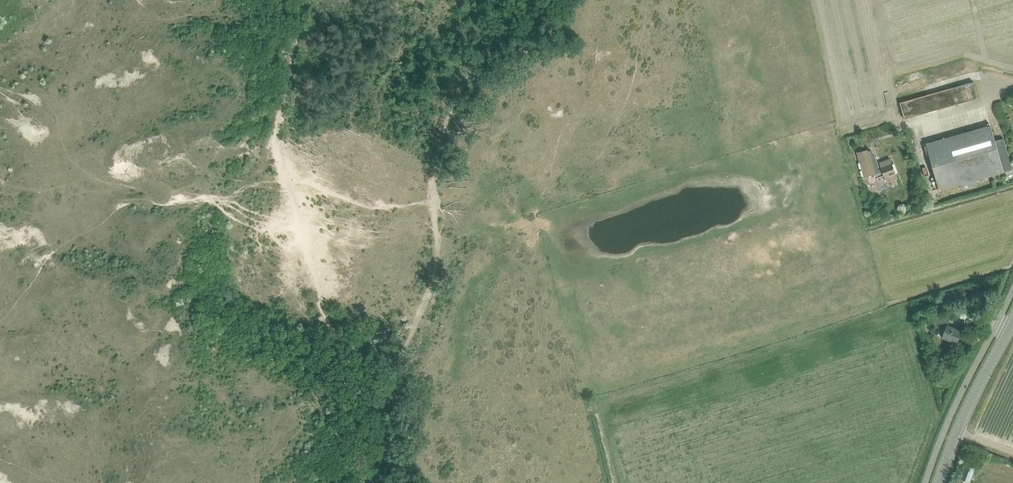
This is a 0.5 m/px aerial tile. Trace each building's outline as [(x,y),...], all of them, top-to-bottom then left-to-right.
[(900,103),(905,119),(979,98),(974,82),(900,103)] [(927,144),(940,190),(960,185),(961,189),(978,185),(977,180),(1003,173),(1003,171),(1012,169),(1003,139),(995,141),(991,126),(927,144)] [(876,174),(881,173),(873,153),(870,153),(869,150),(857,153),(864,178),(876,174)] [(890,159),(879,163),(887,183),(898,179),(890,159)] [(460,223),(458,214),(451,215),(453,225),(460,223)] [(966,298),(963,289),(944,295),(947,304),(966,298)] [(939,313),(936,320),(933,326),(945,332),(942,337),(957,344),(962,332),(947,325),(950,318),(939,313)] [(969,482),(975,468),(965,464),(960,479),(969,482)]
